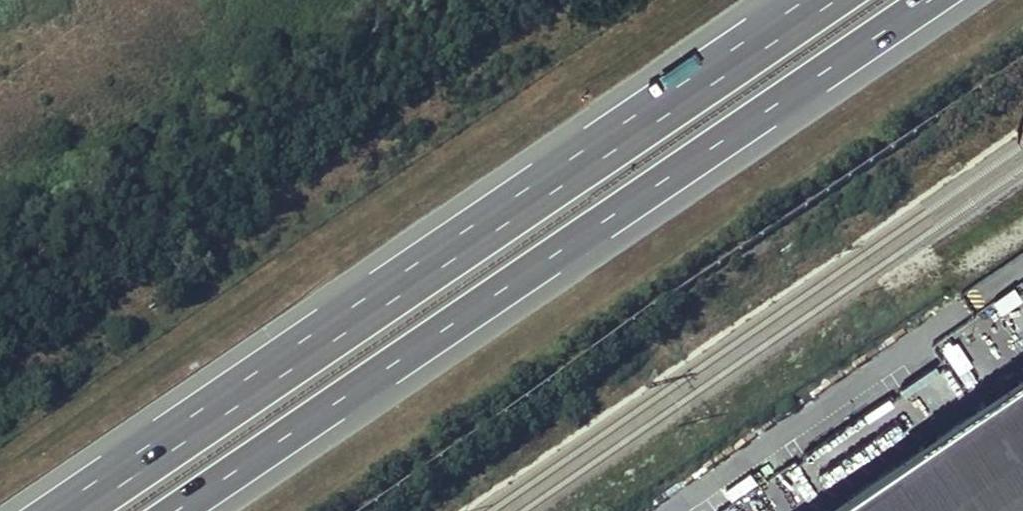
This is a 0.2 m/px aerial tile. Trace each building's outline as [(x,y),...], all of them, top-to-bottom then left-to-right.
[(845,510),(1022,510),(1022,393),(845,510)]
